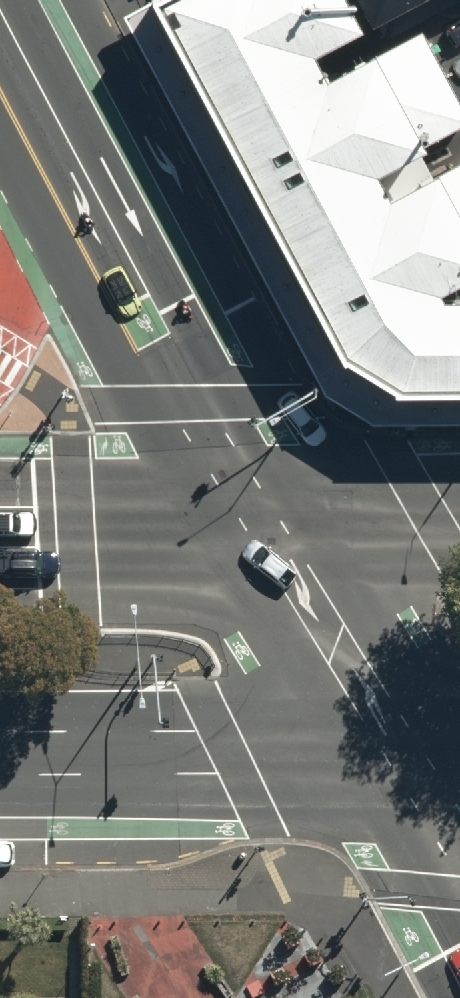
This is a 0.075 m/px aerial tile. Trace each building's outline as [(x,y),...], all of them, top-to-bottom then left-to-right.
[(333,0),(145,0),(138,4),(329,362),(381,395),(459,393),(459,301),(441,301),(435,291),(459,278),(459,163),(377,207),(360,175),(459,123),(459,112),(420,36),(366,64),(362,58),(317,82),(303,56),(350,31),(333,0)] [(403,0),(363,0),(372,15),(403,0)]
